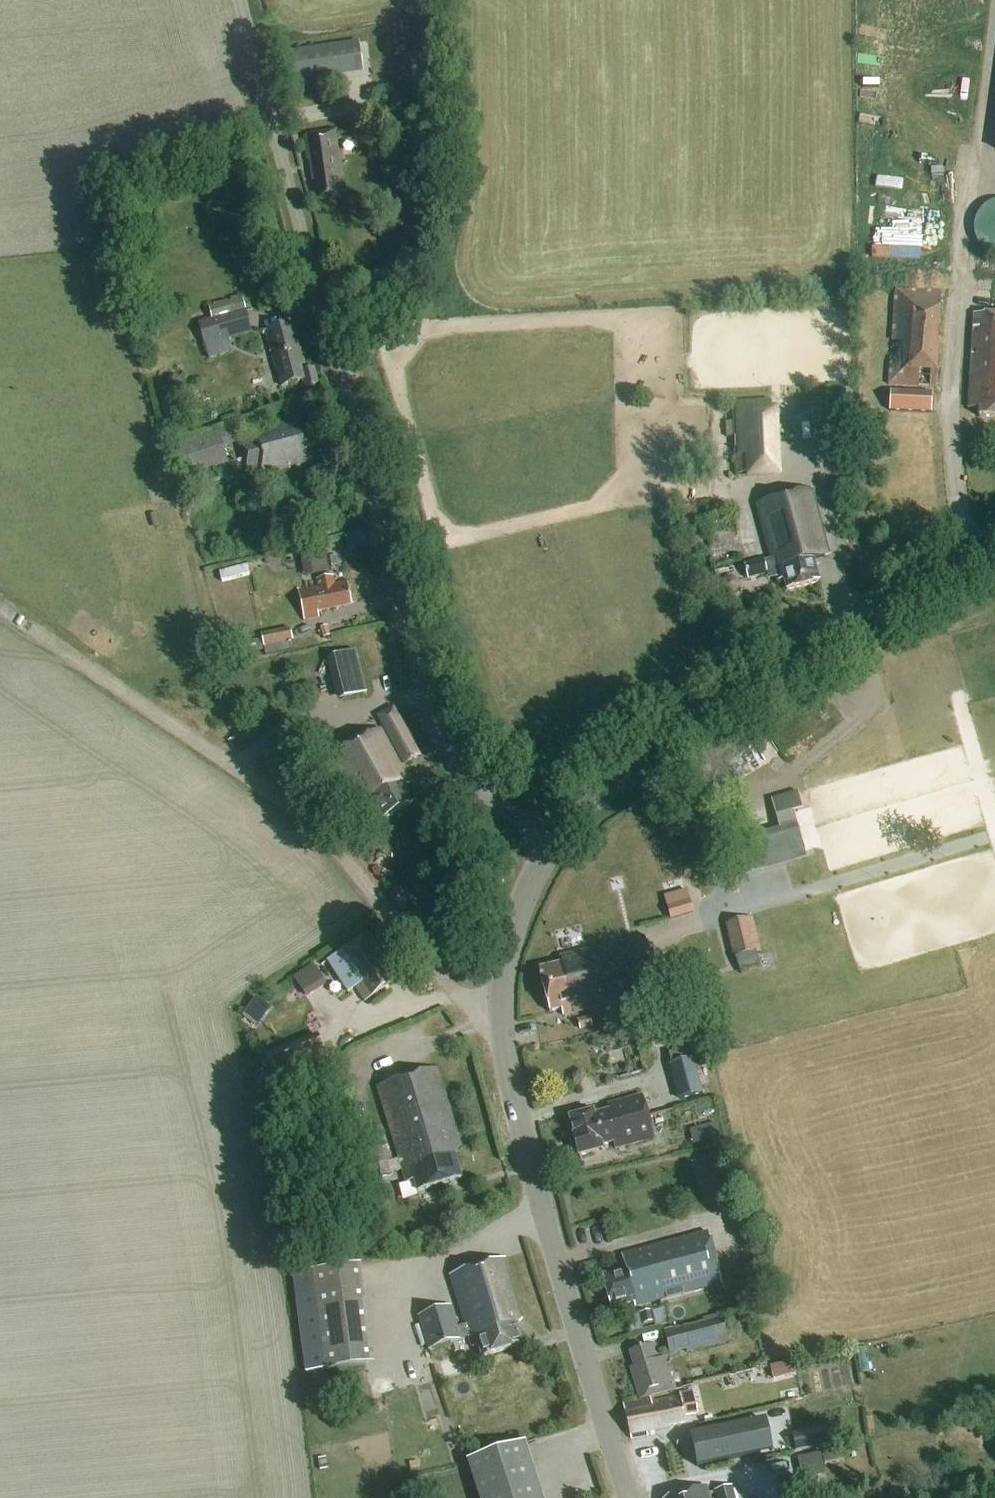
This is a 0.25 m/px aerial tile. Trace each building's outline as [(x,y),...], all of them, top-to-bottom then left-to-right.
[(359,41),(290,51),(294,84),(364,74),(359,41)] [(321,201),(346,197),(340,157),(338,157),(334,133),(304,137),(307,164),(313,163),(316,185),(318,185),(321,201)] [(986,205),(976,217),(973,232),(979,246),(990,256),(994,256),(994,202),(986,205)] [(895,290),(889,387),(935,390),(941,293),(895,290)] [(204,347),(252,334),(241,295),(231,298),(232,302),(227,303),(227,300),(214,304),(215,306),(208,308),(211,319),(197,323),(204,347)] [(975,318),(969,412),(980,412),(980,421),(994,422),(994,319),(975,318)] [(305,391),(316,388),(312,373),(306,374),(294,328),(268,334),(280,382),(285,381),(286,388),(302,384),(305,391)] [(932,394),(891,392),(890,412),(931,414),(932,394)] [(732,404),(737,477),(747,476),(747,480),(780,478),(778,412),(771,412),(770,402),(732,404)] [(250,473),(259,470),(262,480),(324,463),(323,459),(316,434),(299,439),(295,424),(251,436),(250,436),(252,443),(252,444),(244,446),(242,447),(250,473)] [(243,443),(238,426),(165,449),(176,484),(178,484),(182,495),(202,488),(197,474),(227,465),(222,449),(243,443)] [(747,579),(755,577),(768,574),(769,579),(774,578),(776,586),(782,585),(784,595),(818,586),(812,564),(829,560),(812,494),(757,508),(770,561),(765,562),(764,559),(744,564),(747,579)] [(247,566),(219,573),(221,582),(249,575),(247,566)] [(348,583),(336,585),(334,577),(317,580),(319,589),(301,593),(307,621),(320,618),(319,613),(352,606),(348,583)] [(330,636),(328,626),(319,629),(321,639),(330,636)] [(290,628),(261,634),(263,642),(265,647),(293,641),(290,628)] [(328,659),(338,701),(367,694),(357,651),(328,659)] [(377,717),(405,767),(421,758),(394,707),(377,717)] [(296,801),(340,777),(312,728),(269,752),(296,801)] [(395,818),(414,808),(405,792),(410,789),(381,735),(335,759),(361,811),(373,804),(382,825),(387,826),(393,823),(395,818)] [(778,829),(741,841),(728,845),(737,873),(750,869),(787,857),(778,829)] [(691,902),(668,909),(672,920),(694,913),(691,902)] [(752,921),(726,926),(733,960),(758,955),(752,921)] [(365,1006),(392,988),(376,963),(382,959),(368,939),(335,960),(365,1006)] [(562,1017),(658,995),(645,941),(563,960),(564,965),(541,971),(550,1013),(560,1011),(562,1017)] [(301,975),(314,995),(333,982),(320,962),(301,975)] [(256,998),(243,1015),(256,1026),(270,1009),(256,998)] [(593,1028),(590,1017),(578,1020),(580,1031),(593,1028)] [(276,1087),(327,1065),(317,1040),(266,1061),(276,1087)] [(695,1065),(671,1073),(679,1102),(704,1095),(695,1065)] [(377,1091),(398,1160),(394,1162),(382,1126),(355,1135),(366,1170),(363,1171),(368,1186),(391,1179),(390,1175),(402,1171),(406,1186),(413,1184),(416,1196),(460,1182),(452,1160),(460,1148),(436,1072),(377,1091)] [(576,1137),(575,1138),(649,1120),(642,1097),(610,1105),(612,1111),(596,1116),(595,1112),(571,1118),(576,1137)] [(649,1120),(575,1138),(571,1143),(574,1152),(580,1156),(604,1150),(603,1146),(616,1143),(617,1149),(654,1139),(649,1120)] [(721,1122),(697,1128),(700,1143),(725,1136),(721,1122)] [(711,1234),(625,1257),(628,1271),(606,1276),(615,1308),(637,1303),(638,1307),(725,1285),(711,1234)] [(451,1278),(465,1327),(459,1329),(452,1307),(420,1318),(431,1350),(469,1338),(473,1351),(479,1349),(482,1359),(523,1348),(516,1327),(523,1321),(506,1261),(451,1278)] [(324,1372),(367,1368),(356,1267),(314,1271),(324,1372)] [(655,1311),(640,1314),(643,1325),(657,1321),(655,1311)] [(756,1312),(746,1313),(748,1327),(758,1326),(756,1312)] [(663,1331),(670,1356),(718,1344),(728,1342),(723,1319),(717,1321),(715,1316),(703,1319),(704,1324),(675,1332),(674,1328),(663,1331)] [(638,1398),(672,1388),(666,1369),(662,1370),(655,1348),(631,1355),(634,1367),(629,1368),(638,1398)] [(793,1363),(770,1369),(773,1383),(797,1377),(793,1363)] [(685,1417),(699,1415),(694,1394),(681,1397),(681,1400),(653,1405),(651,1401),(623,1405),(631,1441),(648,1437),(648,1433),(686,1423),(685,1417)] [(692,1438),(699,1468),(773,1451),(767,1422),(692,1438)] [(794,1440),(796,1452),(836,1443),(833,1432),(794,1440)] [(527,1444),(470,1463),(481,1497),(543,1497),(527,1444)] [(823,1453),(826,1466),(840,1463),(837,1449),(823,1453)] [(826,1477),(821,1455),(798,1459),(802,1482),(826,1477)] [(708,1488),(674,1496),(672,1497),(710,1497),(708,1488)] [(716,1497),(735,1497),(732,1488),(715,1493),(716,1497)]
